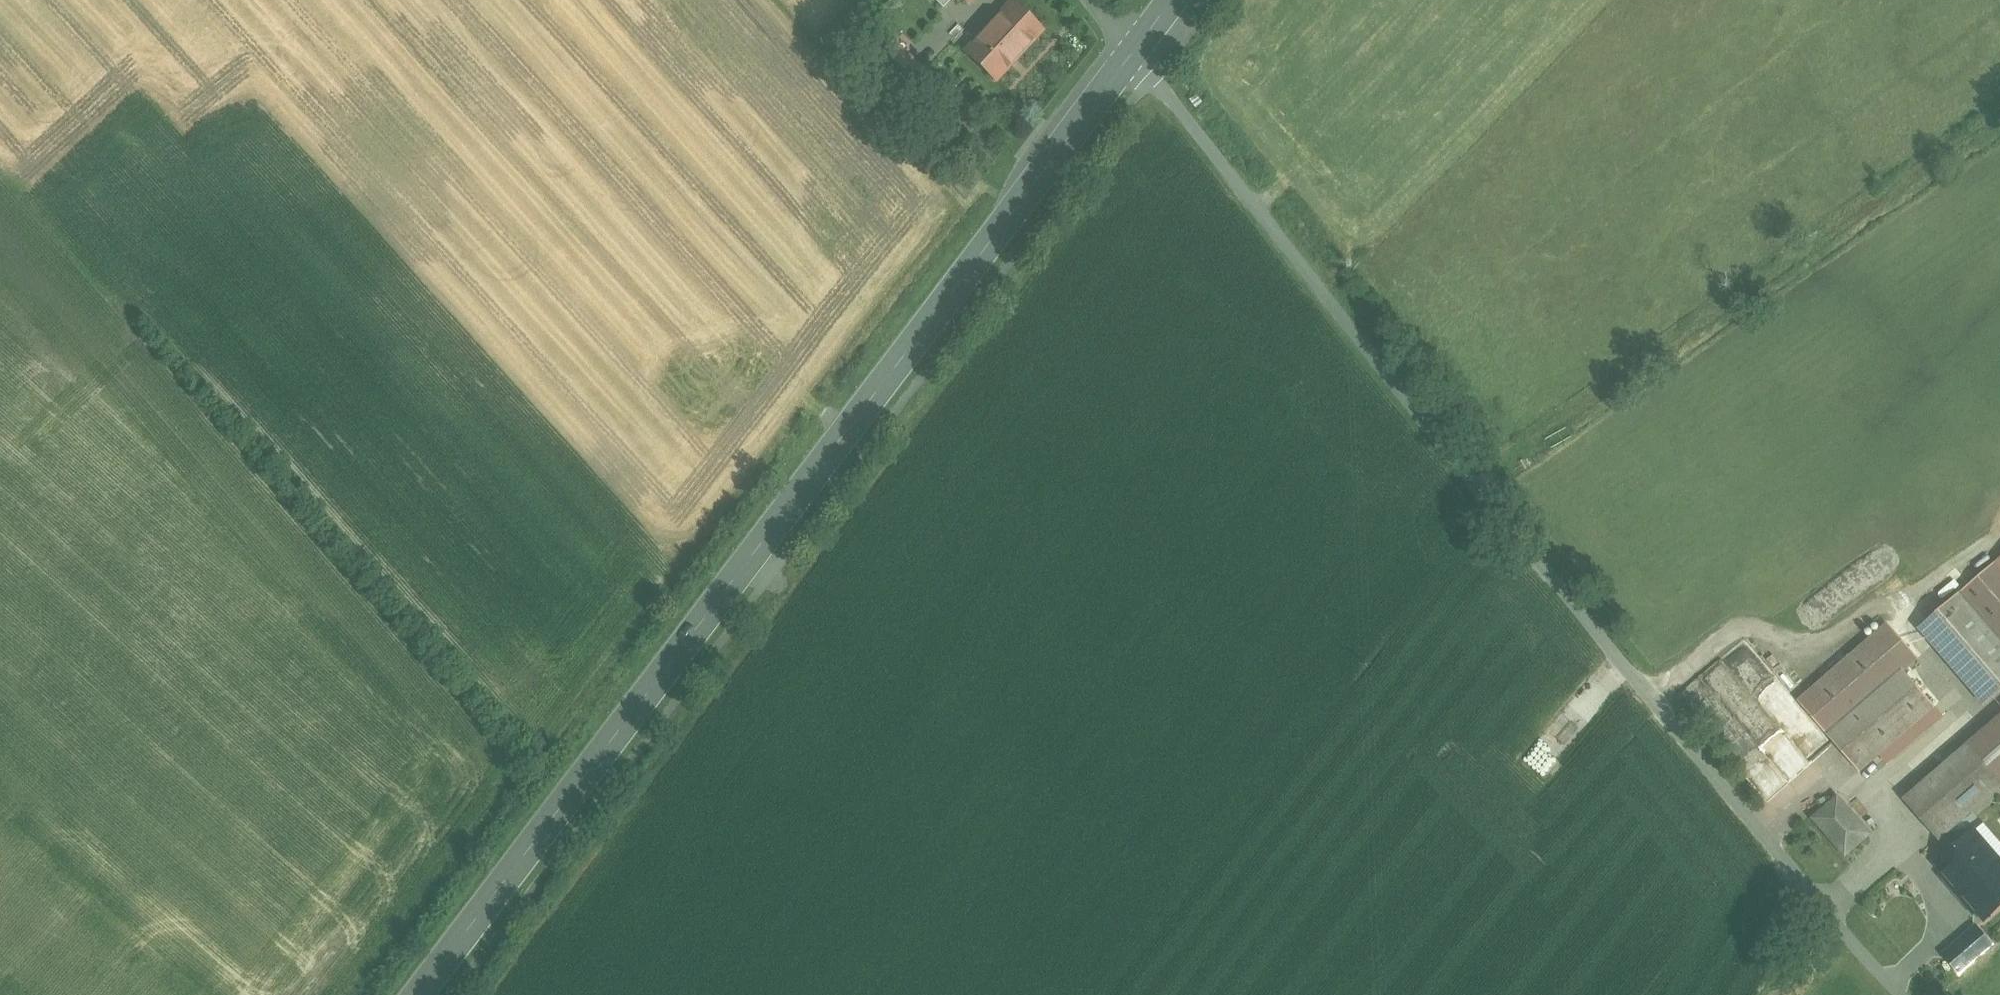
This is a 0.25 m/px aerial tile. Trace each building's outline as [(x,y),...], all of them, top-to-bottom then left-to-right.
[(971,7),(978,0),(930,0),(943,12),(957,1),(971,7)] [(968,52),(994,78),(1042,31),(1015,4),(968,52)] [(1924,628),(1992,710),(1999,703),(1999,633),(1967,593),(1924,628)] [(1908,668),(1831,736),(1864,780),(1946,713),(1908,668)] [(1940,839),(1943,837),(1967,865),(1984,851),(1959,823),(1999,788),(1999,719),(1906,800),(1940,839)] [(1879,835),(1845,791),(1809,819),(1846,864),(1879,835)] [(1952,878),(1986,919),(1999,907),(1999,862),(1988,848),(1984,851),(1967,865),(1952,878)]
